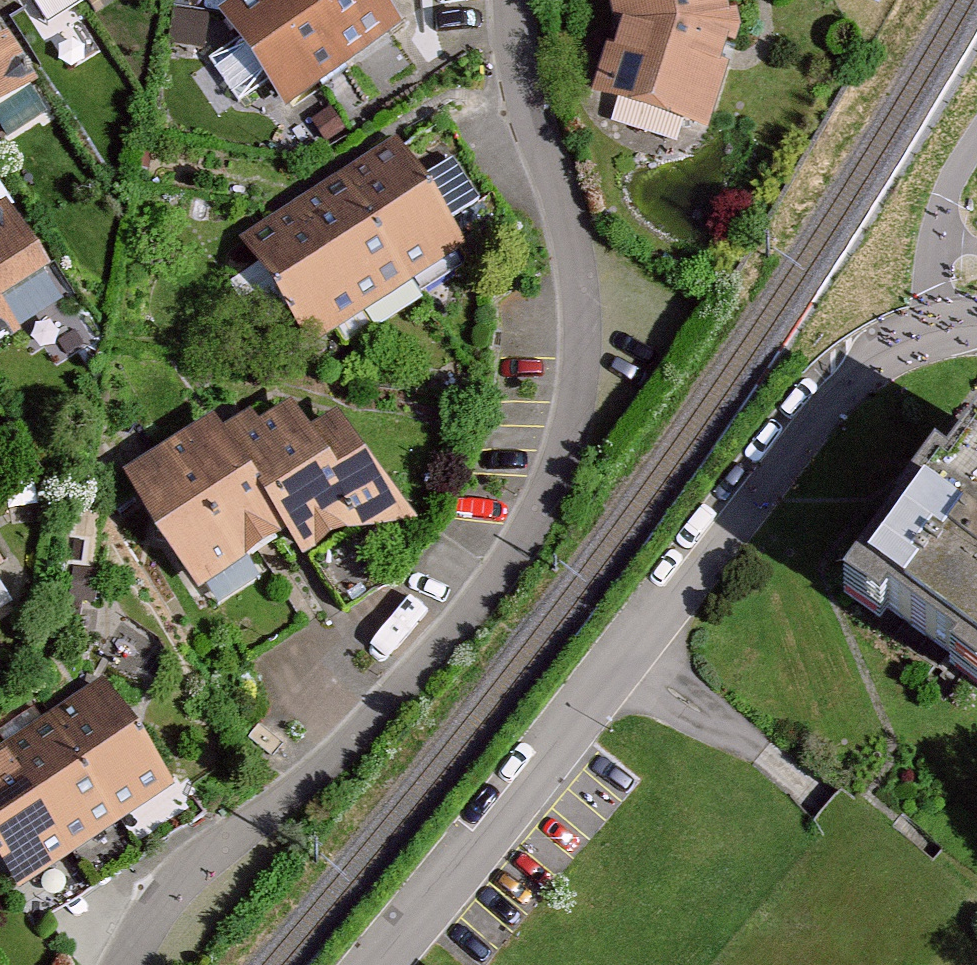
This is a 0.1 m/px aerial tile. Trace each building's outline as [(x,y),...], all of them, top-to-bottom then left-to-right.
[(4,12),(23,0),(0,0),(0,5),(4,12)] [(209,20),(273,114),(381,41),(359,8),(360,0),(239,0),(209,20)] [(726,44),(716,0),(595,0),(604,38),(580,105),(684,144),(726,44)] [(19,95),(0,64),(0,107),(19,95)] [(469,245),(399,134),(251,228),(321,339),(469,245)] [(0,238),(0,301),(29,283),(0,238)] [(279,574),(323,543),(384,534),(389,521),(319,423),(290,443),(271,416),(244,435),(234,422),(205,443),(195,429),(107,492),(186,602),(261,549),(279,574)] [(949,441),(833,618),(976,711),(976,459),(949,441)] [(90,692),(0,750),(0,887),(6,897),(160,799),(90,692)]
